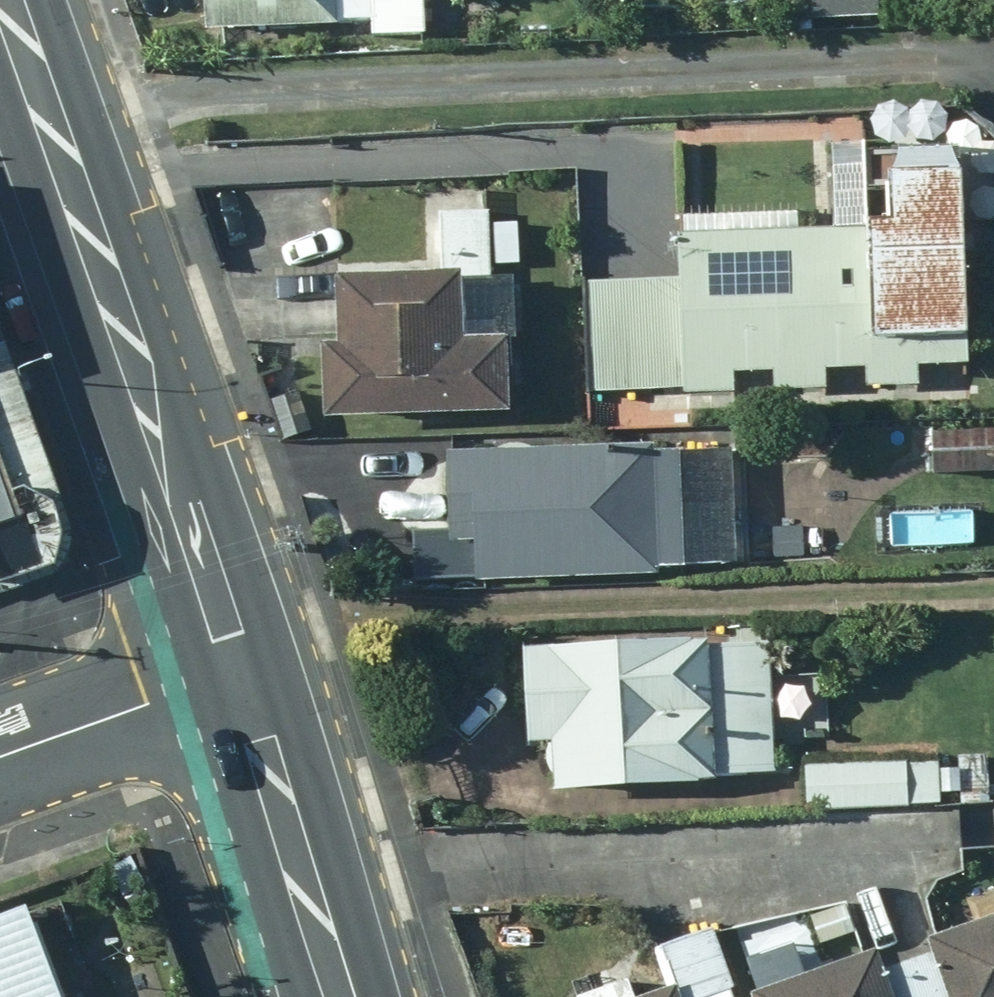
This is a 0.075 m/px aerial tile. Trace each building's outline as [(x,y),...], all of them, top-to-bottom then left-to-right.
[(198,31),(325,26),(324,23),(360,20),(360,25),(361,38),(486,33),(484,0),(196,0),(198,31)] [(872,16),(871,0),(804,0),(806,20),(872,16)] [(877,109),(876,114),(876,120),(879,125),(883,129),(887,131),(892,132),(897,131),(902,128),(906,125),(908,120),(909,115),(908,110),(905,106),(901,102),(896,99),(890,99),(885,101),(880,104),(877,109)] [(916,110),(915,115),(915,121),(918,126),(921,129),(926,132),(931,132),(936,132),(941,129),(944,126),(946,121),(947,116),(946,111),(944,106),(940,103),(935,100),(929,100),(923,102),(919,105),(916,110)] [(953,139),(956,142),(961,144),(966,145),(971,143),(975,140),(978,136),(980,131),(979,125),(977,121),(973,117),(968,115),(963,114),(958,115),(954,118),(951,121),(949,126),(949,131),(950,135),(953,139)] [(953,339),(944,154),(852,160),(851,146),(823,147),(827,232),(678,239),(684,353),(953,339)] [(976,174),(981,176),(986,176),(991,175),(993,173),(993,149),(988,146),(983,146),(978,147),(974,149),(971,153),(969,158),(969,162),(970,167),(973,171),(976,174)] [(981,208),(985,210),(990,210),(993,210),(993,181),(988,180),(983,181),(979,184),(976,187),(974,192),(974,197),(975,201),(977,205),(981,208)] [(483,282),(482,212),(429,212),(430,275),(430,278),(318,280),(319,347),(319,348),(305,348),(307,422),(493,418),(491,342),(490,314),(499,313),(499,282),(483,282)] [(50,581),(59,531),(0,367),(0,495),(12,528),(0,532),(0,600),(50,581)] [(993,476),(993,433),(924,433),(924,472),(925,476),(993,476)] [(641,456),(641,449),(435,457),(438,532),(438,544),(461,543),(462,586),(647,579),(647,567),(667,566),(727,564),(723,453),(641,456)] [(12,528),(0,495),(0,532),(12,528)] [(757,645),(512,653),(515,744),(544,744),(546,788),(704,783),(703,775),(762,773),(757,645)] [(899,751),(797,755),(799,811),(901,807),(899,751)] [(902,964),(913,996),(993,996),(993,917),(918,942),(923,957),(902,964)] [(24,921),(0,930),(0,996),(53,996),(24,921)] [(703,929),(650,949),(664,985),(635,996),(729,996),(703,929)] [(902,964),(877,973),(872,955),(742,996),(913,996),(902,964)] [(617,983),(580,996),(622,996),(617,983)]
